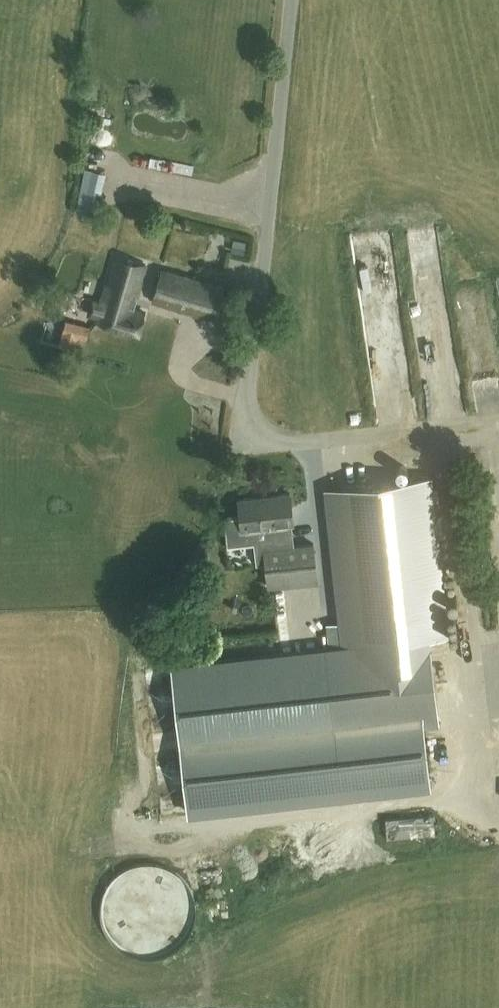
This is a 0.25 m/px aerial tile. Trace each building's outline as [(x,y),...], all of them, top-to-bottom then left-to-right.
[(105,283),(95,320),(138,332),(144,311),(131,308),(144,264),(115,256),(107,284),(105,283)] [(161,268),(152,299),(214,316),(223,286),(161,268)] [(222,294),(222,317),(235,317),(235,294),(222,294)] [(91,319),(67,312),(58,343),(74,348),(78,334),(86,337),(91,319)] [(475,364),(476,380),(498,378),(498,362),(475,364)] [(488,436),(498,436),(498,427),(488,428),(488,436)] [(172,666),(188,812),(430,785),(423,724),(436,722),(426,638),(446,636),(428,476),(326,488),(341,621),(326,623),(329,649),(172,666)] [(240,516),(226,517),(229,544),(253,541),(255,562),(265,561),(268,586),(316,580),(313,543),(293,545),(288,493),(238,498),(240,516)] [(289,586),(280,586),(282,638),(291,637),(289,586)] [(103,915),(107,927),(114,938),(125,947),(137,953),(150,954),(163,952),(175,946),(185,938),(192,926),(196,913),(195,900),(191,887),(184,876),(174,868),(161,863),(148,861),(135,864),(124,869),(114,878),(107,889),(103,902),(103,915)]
